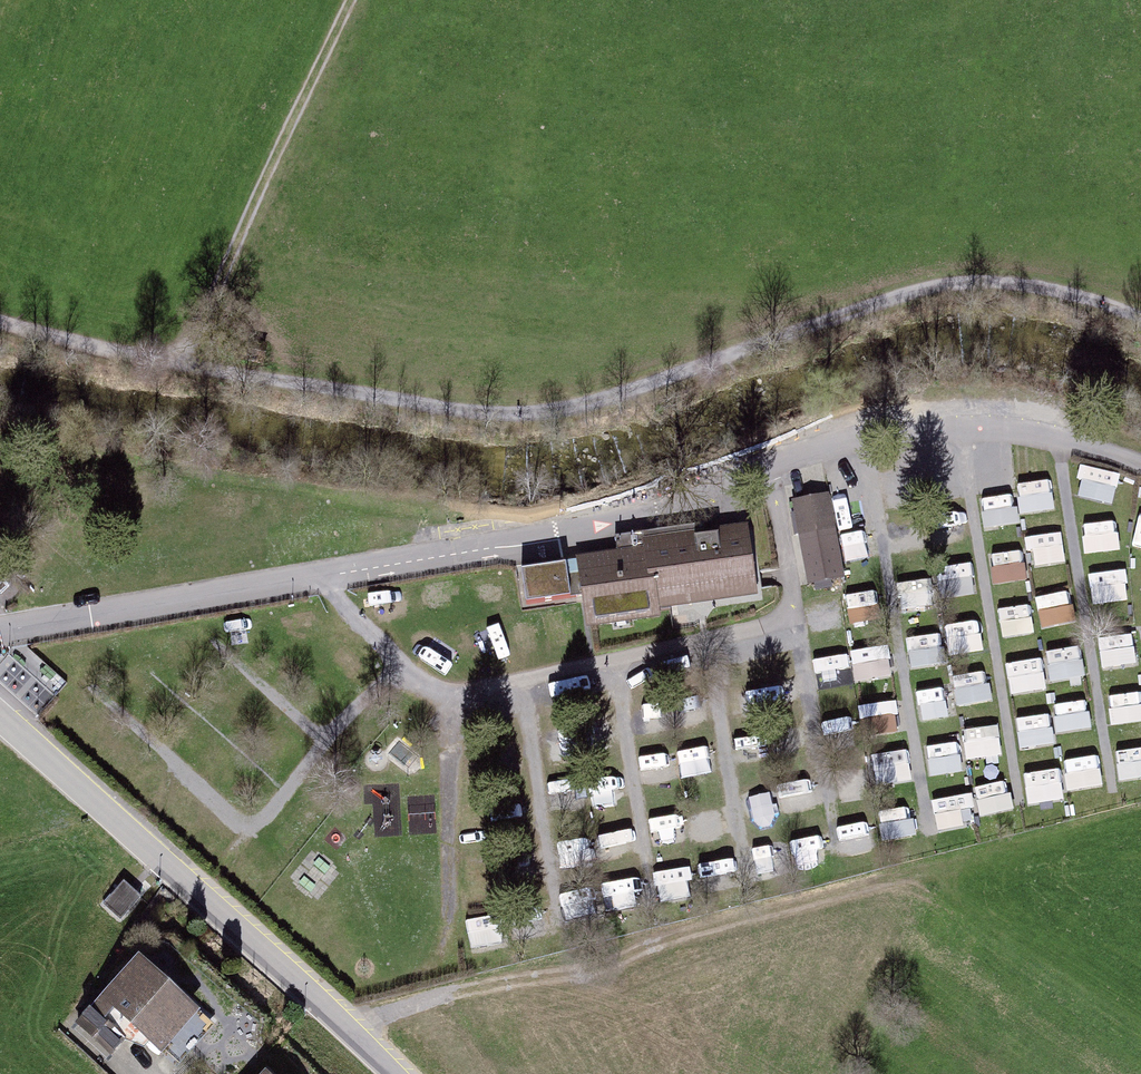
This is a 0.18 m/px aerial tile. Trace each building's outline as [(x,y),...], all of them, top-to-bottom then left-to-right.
[(1077,490),(1114,498),(1121,467),(1083,460),(1077,490)] [(1057,502),(1051,472),(1017,479),(1023,509),(1057,502)] [(1017,491),(985,490),(985,520),(1016,521),(1017,491)] [(844,579),(830,496),(787,504),(801,586),(844,579)] [(1131,540),(1140,543),(1140,511),(1131,540)] [(1084,518),(1087,547),(1120,544),(1117,514),(1084,518)] [(643,548),(583,556),(583,562),(523,569),(529,604),(586,597),(590,620),(761,597),(751,525),(642,537),(643,548)] [(1038,583),(1069,577),(1060,525),(1029,530),(1038,583)] [(1016,544),(990,549),(996,577),(1021,572),(1016,544)] [(943,562),(946,592),(977,588),(973,558),(943,562)] [(1094,597),(1125,596),(1124,565),(1092,567),(1094,597)] [(929,574),(900,576),(902,602),(932,599),(929,574)] [(1000,602),(1003,628),(1030,625),(1027,599),(1000,602)] [(875,619),(873,601),(851,603),(852,621),(875,619)] [(949,619),(953,649),(983,645),(979,615),(949,619)] [(944,626),(909,631),(913,662),(947,658),(944,626)] [(1132,628),(1099,633),(1104,664),(1137,659),(1132,628)] [(1087,669),(1080,638),(1045,647),(1053,678),(1087,669)] [(857,675),(892,672),(889,639),(854,643),(857,675)] [(1007,656),(1010,688),(1048,684),(1044,652),(1007,656)] [(988,666),(954,672),(958,700),(993,695),(988,666)] [(952,680),(919,681),(920,711),(953,710),(952,680)] [(1110,689),(1112,718),(1140,716),(1140,687),(1110,689)] [(896,695),(864,699),(868,731),(900,726),(896,695)] [(1088,695),(1054,699),(1057,727),(1091,723),(1088,695)] [(1021,743),(1054,742),(1053,709),(1019,710),(1021,743)] [(1111,720),(1112,738),(1140,737),(1140,719),(1111,720)] [(964,722),(966,754),(1002,752),(1000,720),(964,722)] [(929,738),(931,767),(961,765),(959,737),(929,738)] [(1140,773),(1140,741),(1116,746),(1121,776),(1140,773)] [(874,747),(878,778),(914,774),(910,743),(874,747)] [(643,749),(645,774),(669,772),(668,747),(643,749)] [(1068,784),(1104,779),(1100,749),(1064,754),(1068,784)] [(1028,799),(1064,795),(1061,762),(1025,766),(1028,799)] [(980,811),(1014,806),(1009,774),(976,779),(980,811)] [(791,779),(793,808),(814,807),(812,778),(791,779)] [(936,822),(976,820),(974,788),(934,791),(936,822)] [(888,835),(914,830),(909,804),(883,809),(888,835)] [(869,816),(840,816),(840,844),(869,844),(869,816)] [(145,904),(126,888),(107,911),(127,927),(145,904)] [(492,910),(469,912),(471,943),(495,941),(492,910)] [(215,1017),(136,954),(100,999),(180,1062),(215,1017)]
